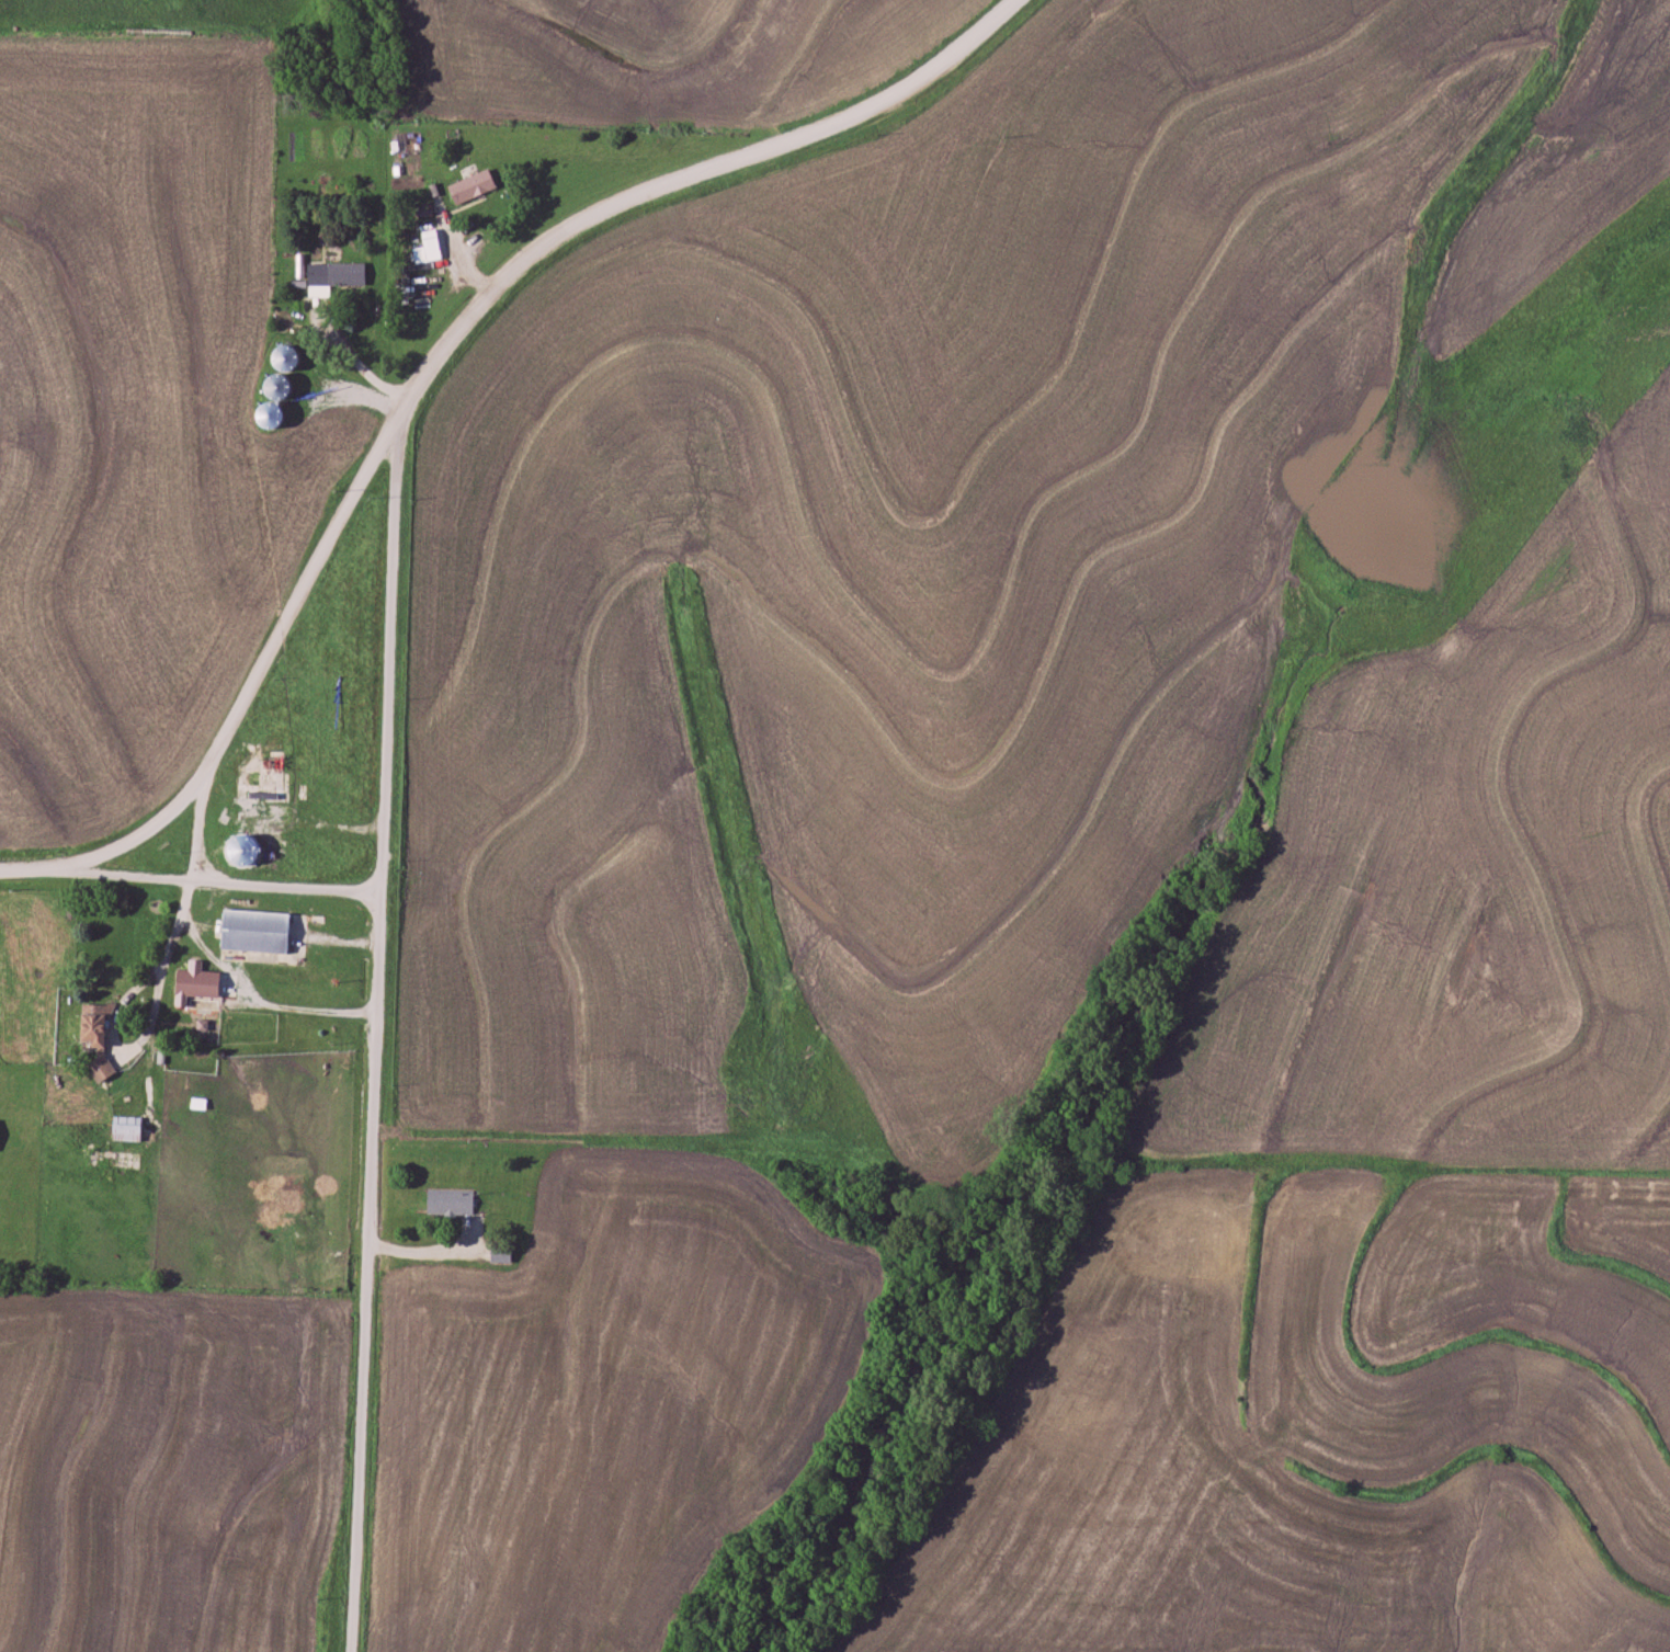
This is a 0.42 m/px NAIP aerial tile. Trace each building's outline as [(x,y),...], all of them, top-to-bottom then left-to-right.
[(457,207),(499,190),(490,170),(449,187),(457,207)] [(366,264),(308,264),(308,298),(330,298),(330,287),(366,287),(366,264)] [(262,792),(287,793),(288,750),(271,750),(271,760),(262,760),(262,792)] [(290,953),(292,913),(225,909),(223,950),(290,953)] [(189,996),(220,997),(221,971),(203,970),(203,959),(190,959),(190,969),(179,969),(177,1007),(189,1007),(189,996)] [(95,1047),(110,1047),(111,1004),(84,1004),(83,1042),(95,1042),(95,1047)] [(117,1071),(104,1054),(88,1065),(102,1083),(117,1071)] [(143,1116),(114,1116),(114,1141),(143,1141),(143,1116)] [(475,1189),(428,1189),(428,1215),(475,1215),(475,1189)] [(511,1251),(492,1251),(492,1263),(511,1263),(511,1251)]
